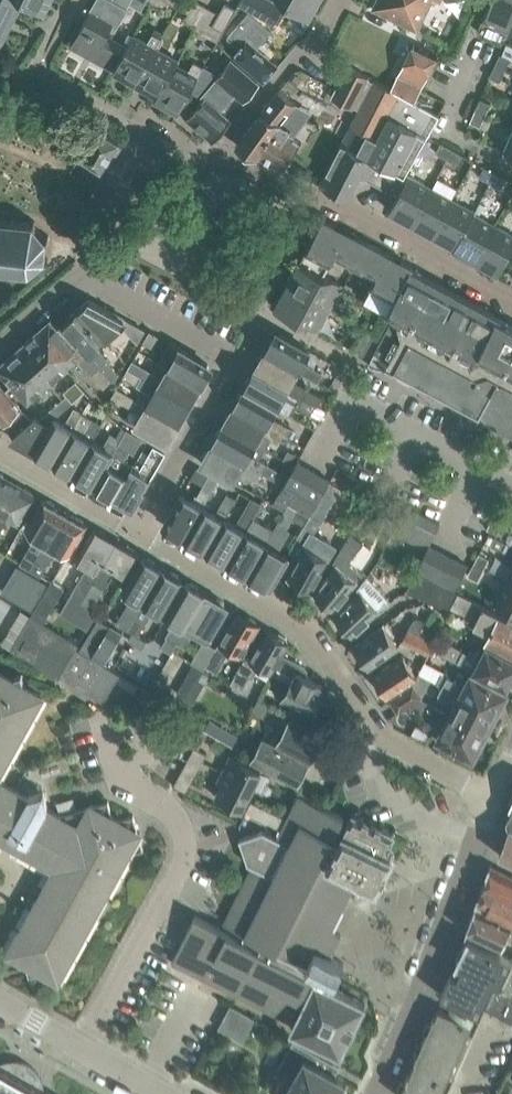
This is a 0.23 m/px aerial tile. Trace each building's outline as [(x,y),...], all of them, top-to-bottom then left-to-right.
[(21,3),(16,0),(0,0),(0,46),(21,3)] [(21,3),(43,13),(49,0),(16,0),(21,3)] [(146,0),(116,0),(115,2),(112,0),(96,0),(70,47),(114,72),(128,48),(126,47),(109,37),(129,3),(141,10),(146,0)] [(188,13),(185,20),(197,27),(208,8),(195,0),(193,3),(189,0),(182,0),(177,7),(188,13)] [(239,3),(273,23),(282,8),(269,0),(241,0),(239,3)] [(308,17),(308,16),(317,0),(279,0),(308,17)] [(373,9),(418,30),(432,0),(377,0),(373,9)] [(478,31),(503,42),(511,22),(511,0),(491,0),(478,31)] [(223,29),(236,7),(225,1),(218,13),(212,23),(223,29)] [(216,40),(223,29),(212,23),(218,13),(208,8),(197,27),(208,32),(207,35),(216,40)] [(232,56),(262,81),(264,82),(278,66),(254,46),(267,31),(246,13),(227,36),(240,47),(232,56)] [(114,72),(135,83),(149,59),(155,48),(161,37),(152,33),(147,44),(132,35),(126,47),(128,48),(114,72)] [(398,78),(392,90),(414,102),(421,90),(437,57),(414,45),(398,78)] [(135,83),(155,95),(157,96),(175,64),(176,65),(178,61),(155,48),(149,59),(135,83)] [(495,67),(504,71),(510,59),(500,54),(495,67)] [(245,101),(259,84),(230,59),(215,77),(216,78),(202,96),(204,97),(187,118),(213,140),(231,120),(222,112),(237,94),(245,101)] [(153,99),(177,113),(203,66),(194,61),(188,71),(176,65),(175,64),(157,96),(155,95),(153,99)] [(349,66),(336,90),(332,97),(354,109),(355,107),(357,108),(372,81),(369,80),(370,78),(349,66)] [(504,71),(495,67),(491,77),(500,81),(504,71)] [(394,192),(438,116),(375,80),(351,126),(370,137),(362,154),(363,154),(357,166),(361,167),(360,171),(361,172),(360,174),(394,192)] [(236,144),(236,145),(258,156),(284,169),(284,168),(301,142),(294,137),(287,133),(291,127),(280,121),(296,102),(280,90),(280,89),(261,112),(262,113),(236,144)] [(480,100),(475,111),(485,116),(491,104),(480,100)] [(470,122),(471,122),(480,126),(485,116),(475,111),(470,122)] [(350,125),(320,183),(335,191),(337,189),(348,195),(360,174),(361,172),(360,171),(361,167),(357,166),(363,154),(362,154),(370,137),(351,126),(350,125)] [(102,169),(109,160),(113,163),(125,144),(121,141),(100,127),(81,155),(102,169)] [(446,158),(451,149),(441,144),(436,153),(446,158)] [(451,149),(446,158),(457,165),(463,155),(451,149)] [(491,183),(497,174),(485,167),(480,177),(491,183)] [(497,174),(491,183),(501,188),(506,179),(497,174)] [(408,175),(389,211),(411,223),(430,187),(408,175)] [(430,187),(411,223),(432,234),(451,198),(456,189),(437,178),(432,188),(430,187)] [(432,234),(454,246),(467,223),(474,213),(475,211),(451,198),(432,234)] [(453,248),(477,261),(497,225),(474,213),(467,223),(454,246),(453,248)] [(352,233),(321,217),(318,223),(297,262),(321,275),(333,252),(340,255),(349,260),(355,263),(369,271),(374,274),(377,275),(364,299),(366,300),(386,311),(411,265),(381,249),(352,233)] [(27,270),(30,274),(34,271),(32,269),(42,260),(48,261),(48,256),(44,256),(45,238),(48,235),(45,232),(41,235),(33,225),(37,222),(34,219),(29,223),(0,220),(0,268),(27,270)] [(499,273),(511,248),(511,233),(497,225),(477,261),(499,273)] [(297,262),(286,283),(321,302),(329,306),(340,285),(321,275),(297,262)] [(499,318),(500,316),(412,269),(413,267),(411,265),(386,311),(394,316),(369,364),(382,371),(383,366),(511,435),(511,325),(499,318)] [(286,283),(274,306),(276,307),(309,325),(317,329),(329,306),(321,302),(286,283)] [(89,300),(77,311),(104,339),(121,323),(138,342),(145,330),(125,320),(89,300)] [(77,311),(61,325),(112,380),(114,382),(119,374),(107,360),(108,359),(96,346),(104,339),(77,311)] [(76,357),(92,375),(104,388),(112,381),(61,325),(59,328),(51,319),(37,332),(68,365),(76,357)] [(358,337),(369,343),(375,332),(364,327),(358,337)] [(153,347),(159,336),(150,330),(143,341),(153,347)] [(37,332),(24,343),(38,358),(34,360),(36,362),(32,366),(48,384),(49,383),(68,365),(37,332)] [(275,333),(266,350),(297,368),(317,380),(322,372),(302,361),(309,348),(282,332),(275,333)] [(369,343),(358,337),(352,348),(363,354),(369,343)] [(171,342),(160,362),(169,367),(170,366),(201,384),(212,365),(171,342)] [(48,384),(32,366),(36,362),(34,360),(38,358),(24,343),(0,365),(0,371),(28,402),(48,384)] [(297,368),(266,350),(256,368),(303,396),(303,397),(317,404),(321,397),(291,380),(297,368)] [(132,361),(128,368),(190,404),(201,384),(170,366),(169,367),(163,378),(132,361)] [(128,368),(123,376),(154,394),(148,404),(179,423),(190,404),(128,368)] [(245,387),(276,405),(282,394),(299,404),(303,397),(303,396),(256,368),(245,387)] [(125,378),(120,386),(146,401),(151,392),(125,378)] [(18,417),(24,411),(0,384),(0,421),(3,424),(9,419),(13,421),(18,417)] [(70,386),(64,391),(67,395),(73,402),(79,396),(70,386)] [(245,387),(234,406),(282,433),(291,438),(294,431),(286,426),(287,425),(270,415),(276,405),(245,387)] [(168,442),(179,423),(148,404),(131,396),(117,388),(110,400),(120,405),(123,401),(143,412),(137,424),(168,442)] [(39,419),(49,425),(53,418),(54,418),(73,402),(67,395),(39,419)] [(234,406),(224,424),(265,448),(271,437),(278,440),(282,433),(234,406)] [(55,460),(82,412),(74,407),(65,424),(54,418),(53,418),(49,425),(50,425),(36,449),(55,460)] [(26,426),(13,438),(35,450),(36,449),(50,425),(49,425),(39,419),(36,417),(33,421),(24,411),(18,417),(26,426)] [(82,413),(55,460),(73,470),(92,440),(99,428),(87,422),(89,417),(82,413)] [(224,424),(213,443),(260,470),(283,483),(288,475),(259,458),(265,448),(224,424)] [(119,444),(95,483),(117,495),(134,466),(123,460),(128,450),(129,450),(137,435),(127,430),(119,444)] [(92,440),(73,470),(95,483),(119,444),(108,438),(107,438),(102,446),(92,440)] [(202,462),(233,480),(239,469),(255,478),(260,470),(213,443),(202,462)] [(135,465),(134,466),(117,495),(116,497),(128,504),(135,503),(165,450),(154,444),(140,468),(135,465)] [(288,449),(283,458),(290,462),(295,453),(288,449)] [(278,496),(289,502),(292,504),(313,469),(296,460),(288,475),(283,483),(276,495),(278,496)] [(309,514),(329,479),(313,469),(292,504),(298,507),(309,514)] [(15,482),(0,473),(0,507),(15,482)] [(218,479),(209,475),(198,495),(196,494),(193,499),(181,493),(164,522),(186,535),(203,505),(218,479)] [(300,557),(288,576),(292,578),(291,580),(292,581),(300,586),(301,584),(310,589),(329,558),(337,544),(314,531),(321,520),(340,486),(330,480),(320,497),(311,515),(305,524),(305,525),(302,530),(289,551),(300,557)] [(0,507),(0,526),(6,515),(21,523),(37,495),(15,482),(0,507)] [(186,535),(207,546),(224,517),(236,499),(227,494),(216,512),(203,505),(186,535)] [(289,502),(278,496),(272,505),(284,512),(289,502)] [(65,510),(44,498),(27,527),(39,533),(24,561),(32,566),(35,567),(45,550),(44,549),(65,510)] [(253,499),(237,525),(224,517),(207,546),(228,559),(246,530),(247,530),(262,503),(253,499)] [(249,571),(271,584),(288,554),(275,547),(298,507),(292,504),(289,502),(284,512),(278,523),(273,530),(249,571)] [(430,543),(439,523),(405,506),(393,531),(427,548),(430,543)] [(35,567),(32,566),(31,569),(41,574),(57,546),(71,553),(88,523),(65,510),(44,549),(45,550),(35,567)] [(487,529),(491,531),(497,534),(502,523),(493,518),(487,529)] [(246,530),(228,559),(249,571),(273,530),(253,519),(247,530),(246,530)] [(117,541),(96,528),(79,558),(90,564),(63,612),(85,625),(95,606),(93,605),(83,599),(117,541)] [(334,562),(338,565),(315,593),(318,595),(317,596),(325,603),(326,601),(334,607),(357,580),(356,579),(357,577),(354,575),(358,571),(349,563),(364,544),(351,533),(334,562)] [(116,565),(118,566),(129,573),(140,554),(117,541),(83,599),(93,605),(116,565)] [(443,549),(430,543),(427,548),(416,568),(429,575),(443,549)] [(429,575),(441,581),(455,556),(443,549),(429,575)] [(473,565),(483,570),(489,559),(479,554),(473,565)] [(469,563),(455,556),(441,581),(455,589),(469,563)] [(135,592),(116,623),(127,629),(129,630),(137,614),(164,568),(144,557),(127,588),(135,592)] [(2,591),(32,609),(47,583),(17,565),(2,591)] [(483,570),(473,565),(468,575),(478,580),(483,570)] [(166,610),(183,578),(164,568),(137,614),(129,630),(139,636),(147,622),(144,620),(145,618),(154,603),(166,610)] [(408,591),(449,609),(451,605),(476,618),(473,624),(489,632),(484,642),(501,651),(503,648),(511,653),(511,619),(460,593),(416,572),(407,590),(408,591)] [(351,634),(379,609),(390,602),(367,577),(357,588),(361,592),(335,616),(337,618),(335,620),(343,628),(345,626),(351,634)] [(55,600),(55,601),(63,587),(52,580),(44,594),(55,600)] [(177,618),(162,646),(172,652),(179,639),(206,593),(188,583),(170,614),(177,618)] [(508,583),(496,605),(511,613),(511,586),(508,583)] [(229,605),(206,593),(179,639),(180,640),(187,643),(195,628),(211,637),(229,605)] [(44,594),(31,615),(32,616),(42,622),(55,600),(44,594)] [(261,624),(238,610),(206,666),(216,672),(231,647),(243,654),(261,624)] [(31,615),(11,649),(58,677),(59,675),(76,648),(77,646),(78,644),(42,622),(32,616),(31,615)] [(413,619),(408,628),(421,635),(427,622),(417,617),(413,619)] [(98,619),(80,650),(104,664),(122,634),(98,619)] [(86,628),(77,623),(69,637),(78,642),(86,628)] [(384,625),(353,646),(355,648),(354,652),(358,658),(362,658),(368,668),(399,646),(384,625)] [(273,672),(277,665),(281,658),(283,655),(284,652),(291,641),(270,628),(253,657),(248,654),(232,681),(243,687),(251,673),(256,676),(262,666),(273,672)] [(421,635),(408,628),(402,641),(429,655),(436,643),(421,635)] [(133,633),(129,640),(142,648),(147,641),(133,633)] [(217,644),(206,638),(195,659),(205,665),(217,644)] [(484,642),(477,657),(449,643),(444,653),(507,685),(511,676),(511,658),(501,652),(501,651),(484,642)] [(76,648),(59,675),(103,701),(120,674),(104,664),(80,650),(76,648)] [(283,655),(281,658),(277,665),(293,674),(281,699),(293,705),(289,712),(308,723),(314,709),(322,694),(319,692),(318,691),(322,683),(306,675),(308,671),(305,666),(283,655)] [(417,676),(402,655),(374,675),(388,696),(417,676)] [(208,675),(193,667),(177,693),(193,702),(208,675)] [(43,695),(22,684),(24,681),(22,674),(15,676),(13,679),(0,672),(0,773),(43,695)] [(418,676),(416,680),(425,685),(429,677),(420,672),(418,676)] [(443,674),(439,682),(445,685),(496,712),(507,691),(472,673),(465,685),(443,674)] [(139,685),(120,674),(115,681),(129,690),(134,693),(139,685)] [(396,697),(391,700),(399,712),(410,704),(428,713),(428,715),(445,724),(438,737),(440,738),(442,742),(447,745),(451,744),(464,751),(466,754),(471,757),(478,755),(481,749),(479,744),(486,732),(446,711),(423,699),(422,698),(413,685),(396,697)] [(445,685),(440,693),(452,699),(446,711),(486,732),(496,712),(445,685)] [(290,717),(277,743),(264,736),(253,757),(298,780),(309,759),(311,760),(324,735),(290,717)] [(194,747),(185,762),(196,768),(205,753),(194,747)] [(228,770),(218,787),(216,793),(241,806),(261,767),(232,751),(223,768),(228,770)] [(44,790),(30,795),(28,797),(0,782),(0,837),(7,841),(3,849),(16,856),(20,848),(55,868),(9,952),(29,963),(27,966),(29,973),(36,971),(38,968),(59,979),(129,853),(144,848),(139,833),(141,831),(138,830),(134,815),(119,819),(113,816),(109,801),(94,805),(91,803),(90,806),(60,815),(47,808),(48,805),(44,790)] [(396,833),(355,811),(348,825),(343,822),(348,811),(304,789),(278,840),(264,832),(239,841),(248,865),(255,869),(227,925),(225,924),(224,925),(240,933),(239,936),(196,915),(173,962),(206,978),(207,976),(291,1017),(290,1019),(291,1019),(299,1005),(303,1007),(292,1028),(341,1052),(365,1002),(332,986),(336,977),(337,978),(345,962),(332,956),(342,934),(330,928),(340,908),(343,910),(343,908),(341,907),(351,887),(353,888),(354,887),(351,886),(357,875),(378,886),(395,853),(387,849),(396,833)] [(500,854),(511,859),(511,824),(500,854)] [(485,882),(511,895),(511,876),(492,866),(485,882)] [(511,918),(511,895),(485,882),(484,885),(478,902),(511,918)] [(478,902),(467,930),(501,947),(508,933),(511,935),(511,918),(478,902)] [(511,1018),(511,957),(470,936),(457,962),(463,964),(459,974),(453,972),(442,994),(480,1013),(484,1004),(511,1018)] [(233,1004),(226,1017),(221,1025),(244,1038),(256,1016),(233,1004)] [(479,1019),(454,1008),(452,1012),(441,1006),(437,1014),(436,1014),(416,1058),(417,1058),(411,1072),(410,1072),(400,1093),(447,1093),(479,1019)] [(347,1080),(335,1073),(340,1065),(293,1042),(276,1072),(284,1076),(274,1093),(339,1093),(347,1080)] [(44,1093),(45,1089),(44,1085),(43,1080),(41,1076),(39,1072),(36,1069),(32,1066),(29,1063),(25,1061),(20,1060),(15,1060),(13,1073),(8,1082),(4,1083),(0,1083),(0,1093),(45,1093),(44,1093)]
